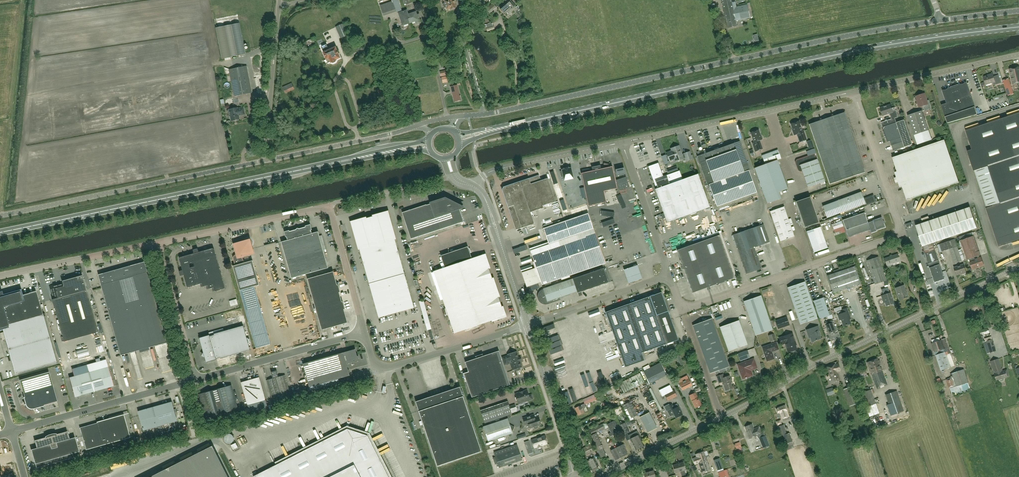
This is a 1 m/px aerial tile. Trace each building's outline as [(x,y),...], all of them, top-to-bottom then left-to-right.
[(392,1),(393,1),(396,11),(396,10),(399,13),(402,12),(398,0),(392,0),(392,1)] [(454,0),(447,0),(444,1),(445,3),(444,4),(443,5),(444,7),(446,8),(446,7),(447,10),(451,9),(456,8),(454,0)] [(505,0),(506,1),(499,7),(505,14),(513,7),(515,5),(511,0),(505,0)] [(735,21),(750,18),(747,5),(736,7),(735,0),(722,0),(725,14),(733,12),(735,21)] [(384,16),(396,12),(396,11),(393,1),(392,1),(380,5),(384,16)] [(490,13),(497,8),(493,4),(487,9),(486,8),(482,12),(483,14),(481,16),(484,18),(485,17),(484,16),(486,15),(487,16),(490,13)] [(408,15),(406,11),(402,12),(399,13),(403,25),(419,20),(418,17),(419,17),(418,15),(417,15),(416,12),(408,15)] [(737,26),(735,21),(733,12),(725,14),(728,28),(737,26)] [(300,20),(294,23),(296,26),(299,33),(305,31),(300,20)] [(246,53),(239,23),(216,27),(222,58),(246,53)] [(344,24),(336,27),(341,38),(349,35),(344,24)] [(300,36),(299,33),(296,26),(290,28),(295,39),(300,36)] [(329,50),(326,45),(322,47),(324,52),(324,53),(326,59),(327,59),(329,63),(331,62),(331,63),(333,63),(336,62),(336,61),(336,60),(340,58),(335,48),(331,49),(331,48),(329,50)] [(234,96),(252,93),(247,66),(229,70),(234,96)] [(1018,83),(1014,68),(1010,69),(1013,84),(1018,83)] [(989,75),(989,76),(983,78),(985,85),(993,83),(994,85),(1001,83),(999,75),(993,77),(992,74),(989,75)] [(1009,78),(1003,80),(1008,96),(1014,94),(1009,78)] [(286,94),(295,90),(292,83),(283,87),(286,94)] [(977,115),(977,113),(967,83),(943,92),(947,103),(942,105),(946,117),(948,123),(977,115)] [(455,102),(461,100),(457,85),(451,87),(455,102)] [(918,100),(917,101),(919,108),(923,106),(925,111),(932,109),(929,101),(927,101),(925,94),(917,97),(918,100)] [(898,117),(895,108),(892,109),(890,105),(880,108),(883,116),(890,114),(892,119),(881,123),(888,142),(890,142),(894,151),(913,145),(905,120),(897,123),(896,123),(895,118),(898,117)] [(245,115),(244,107),(237,109),(237,108),(229,110),(230,116),(230,117),(230,120),(231,120),(231,121),(240,120),(239,116),(245,115)] [(922,111),(908,116),(918,145),(932,140),(922,111)] [(845,113),(809,124),(830,185),(865,173),(845,113)] [(991,123),(966,131),(972,150),(967,152),(974,171),(999,247),(1007,245),(1018,241),(1018,113),(1007,117),(991,123)] [(799,121),(791,124),(793,132),(794,136),(797,134),(800,142),(806,140),(803,131),(802,131),(799,121)] [(759,130),(751,133),(754,142),(752,143),(755,152),(763,149),(759,141),(763,139),(762,138),(759,130)] [(740,141),(698,157),(697,157),(708,186),(710,185),(718,207),(758,192),(749,170),(751,170),(740,141)] [(894,178),(896,184),(898,183),(900,187),(902,187),(907,201),(959,183),(945,141),(892,158),(893,160),(893,161),(894,161),(897,172),(895,173),(896,178),(894,178)] [(672,151),(667,153),(670,161),(675,159),(675,162),(685,158),(686,161),(692,159),(689,152),(682,155),(679,146),(671,149),(672,151)] [(781,159),(778,150),(762,156),(765,164),(765,165),(777,160),(781,159)] [(796,162),(796,163),(798,171),(799,171),(800,172),(801,172),(802,171),(808,188),(821,184),(822,186),(826,184),(817,160),(816,160),(815,155),(797,161),(796,161),(796,162)] [(765,165),(765,164),(754,168),(767,203),(781,198),(779,192),(788,189),(786,184),(777,160),(765,165)] [(659,162),(648,166),(652,176),(650,176),(651,179),(653,178),(656,189),(655,189),(668,222),(710,207),(697,174),(683,179),(680,171),(664,176),(659,162)] [(593,171),(582,173),(589,206),(606,202),(604,192),(618,189),(613,167),(602,169),(601,165),(592,167),(593,171)] [(564,180),(574,178),(571,168),(569,168),(568,167),(564,168),(565,169),(562,170),(562,171),(560,171),(562,177),(563,176),(564,180)] [(539,175),(503,187),(502,189),(516,230),(534,224),(530,212),(543,208),(543,206),(555,201),(548,178),(541,181),(539,175)] [(837,201),(823,207),(827,218),(841,213),(865,204),(861,192),(837,201)] [(872,196),(864,199),(867,205),(875,202),(872,196)] [(819,223),(810,197),(796,202),(805,227),(819,223)] [(463,208),(463,207),(445,198),(431,203),(431,204),(427,205),(426,205),(402,213),(411,239),(464,222),(459,209),(463,208)] [(784,207),(770,212),(780,241),(794,237),(784,207)] [(916,226),(935,283),(945,279),(933,243),(978,228),(971,208),(916,226)] [(414,308),(404,274),(387,213),(374,217),(374,218),(372,219),(372,217),(368,218),(368,220),(366,220),(366,219),(352,223),(369,284),(379,318),(414,308)] [(864,213),(842,220),(846,230),(845,230),(848,237),(870,230),(870,231),(871,233),(876,231),(876,230),(885,227),(881,217),(872,221),(873,221),(867,223),(864,213)] [(549,245),(530,251),(542,285),(561,279),(562,281),(570,278),(569,276),(605,264),(594,230),(588,214),(544,229),(549,245)] [(288,241),(281,242),(292,279),(328,268),(318,232),(312,234),(311,230),(312,230),(311,225),(305,226),(306,227),(290,232),(289,231),(284,232),(286,237),(287,237),(288,241)] [(769,242),(763,225),(733,235),(746,274),(761,269),(754,247),(769,242)] [(806,232),(814,252),(828,247),(821,227),(806,232)] [(973,234),(973,232),(957,237),(958,239),(960,238),(961,241),(967,260),(969,260),(972,269),(984,265),(981,258),(980,258),(979,256),(981,256),(974,236),(973,234)] [(720,235),(678,250),(681,260),(683,266),(683,269),(685,269),(693,293),(716,285),(717,286),(720,284),(726,282),(725,281),(735,278),(720,235)] [(955,240),(939,245),(942,252),(949,249),(955,264),(962,261),(955,240)] [(234,244),(237,255),(236,255),(235,256),(234,257),(233,258),(233,259),(235,266),(233,266),(240,291),(260,285),(253,261),(246,263),(245,260),(243,261),(242,257),(254,254),(251,243),(250,243),(250,242),(250,241),(249,241),(248,241),(247,241),(234,244)] [(441,256),(445,267),(434,271),(454,333),(505,316),(484,254),(472,258),(468,247),(441,256)] [(198,249),(193,250),(194,254),(180,258),(180,259),(183,271),(179,272),(180,276),(184,275),(187,287),(189,288),(202,284),(203,287),(208,286),(209,289),(214,288),(215,292),(225,289),(214,249),(213,249),(199,253),(198,249)] [(860,255),(863,262),(868,260),(866,253),(860,255)] [(898,254),(884,259),(886,265),(900,260),(898,254)] [(886,281),(883,273),(878,257),(867,261),(875,285),(886,281)] [(145,262),(99,275),(121,355),(168,342),(148,272),(145,262)] [(964,264),(954,267),(956,275),(961,274),(962,274),(966,273),(964,264)] [(833,293),(861,283),(855,266),(827,276),(833,293)] [(638,267),(624,272),(629,286),(643,281),(638,267)] [(540,294),(540,296),(540,298),(541,300),(542,301),(543,303),(545,303),(547,303),(549,303),(560,299),(560,298),(578,292),(578,294),(609,283),(604,268),(544,289),(544,291),(543,291),(541,293),(540,294)] [(312,296),(339,289),(338,285),(337,285),(333,272),(307,279),(312,296)] [(62,282),(50,286),(53,299),(52,299),(62,335),(90,327),(92,333),(98,331),(82,275),(66,280),(67,280),(63,281),(62,281),(62,282)] [(805,282),(788,288),(800,323),(817,318),(805,282)] [(593,289),(594,293),(612,289),(611,285),(593,289)] [(904,285),(895,288),(899,299),(903,298),(903,299),(908,297),(904,285)] [(36,291),(23,295),(21,290),(22,289),(2,295),(2,293),(0,294),(0,330),(4,329),(4,330),(3,331),(15,374),(56,362),(36,291)] [(254,289),(239,292),(254,349),(269,346),(254,289)] [(340,292),(339,289),(312,296),(317,313),(344,306),(343,302),(342,302),(339,293),(340,292)] [(679,339),(662,292),(606,312),(626,367),(645,361),(642,353),(679,339)] [(890,293),(881,296),(883,301),(884,300),(886,306),(894,303),(890,293)] [(755,335),(772,329),(761,296),(744,302),(755,335)] [(823,298),(813,301),(819,319),(829,315),(823,298)] [(344,306),(317,313),(322,330),(348,323),(344,310),(345,309),(344,306)] [(844,313),(838,316),(839,320),(841,319),(843,326),(850,324),(848,317),(849,317),(847,309),(843,310),(844,313)] [(789,325),(787,318),(775,322),(778,329),(789,325)] [(712,319),(693,326),(710,374),(729,367),(712,319)] [(739,321),(720,328),(729,351),(748,344),(739,321)] [(835,326),(833,327),(832,323),(831,321),(826,323),(826,325),(827,329),(828,329),(830,334),(837,331),(835,326)] [(580,325),(572,328),(577,345),(585,342),(580,325)] [(250,350),(243,326),(214,334),(214,335),(210,336),(210,335),(202,338),(201,337),(199,339),(200,340),(206,361),(205,362),(208,363),(209,362),(217,360),(216,359),(221,358),(221,359),(250,350)] [(818,326),(806,330),(808,335),(809,334),(812,342),(821,339),(819,331),(820,331),(818,326)] [(567,330),(556,332),(558,338),(568,336),(567,330)] [(795,342),(792,334),(783,337),(779,339),(781,345),(785,344),(788,352),(791,352),(795,351),(795,350),(797,349),(794,342),(795,342)] [(939,341),(948,368),(955,366),(945,339),(942,340),(946,352),(941,340),(939,341)] [(993,340),(987,341),(991,353),(996,351),(993,340)] [(948,368),(939,341),(932,344),(941,371),(948,368)] [(776,343),(762,347),(767,362),(774,359),(772,352),(779,350),(776,343)] [(303,364),(309,387),(350,376),(347,364),(359,361),(358,359),(359,358),(358,356),(357,356),(355,349),(344,353),(303,364)] [(169,355),(164,355),(164,350),(158,350),(159,369),(169,369),(169,355)] [(740,361),(750,358),(747,350),(738,354),(740,361)] [(477,359),(465,363),(468,372),(464,374),(472,398),(510,385),(499,351),(482,357),(482,354),(476,356),(477,359)] [(516,352),(507,355),(508,357),(503,359),(505,365),(510,364),(512,371),(514,370),(515,372),(520,370),(520,368),(522,368),(516,352)] [(678,354),(674,356),(676,360),(678,365),(682,363),(678,354)] [(754,359),(737,365),(742,379),(752,376),(752,375),(751,371),(757,369),(754,359)] [(883,385),(884,387),(888,386),(880,364),(880,363),(879,361),(878,361),(878,359),(867,362),(877,390),(881,388),(880,386),(883,385)] [(1002,371),(998,359),(991,362),(995,374),(997,380),(999,380),(1000,381),(1001,381),(1002,381),(1003,381),(1004,379),(1004,378),(1007,377),(1009,376),(1007,369),(1002,371)] [(108,367),(103,368),(101,361),(87,365),(89,372),(94,391),(113,386),(108,367)] [(838,364),(834,365),(827,367),(832,383),(840,380),(837,371),(840,370),(838,364)] [(89,372),(87,365),(72,369),(74,376),(69,378),(75,397),(94,391),(89,372)] [(856,380),(865,377),(861,367),(856,368),(857,371),(853,372),(856,380)] [(952,378),(955,386),(955,388),(951,389),(952,394),(970,388),(964,370),(952,374),(953,377),(952,378)] [(57,401),(49,372),(20,380),(25,397),(24,398),(24,397),(26,405),(28,404),(28,406),(31,407),(33,407),(33,409),(44,406),(44,405),(57,401)] [(599,383),(606,381),(603,373),(596,375),(599,383)] [(644,383),(640,373),(619,384),(624,393),(644,383)] [(276,378),(282,397),(290,395),(285,375),(277,377),(276,378)] [(723,382),(724,385),(723,385),(725,392),(730,390),(729,389),(733,388),(731,383),(732,383),(729,376),(724,378),(723,375),(717,377),(719,383),(723,382)] [(266,401),(259,377),(241,383),(248,406),(266,401)] [(282,397),(276,378),(274,378),(267,380),(272,400),(282,397)] [(955,386),(952,378),(946,380),(949,388),(955,386)] [(679,383),(682,390),(692,386),(688,379),(679,383)] [(232,385),(199,395),(206,419),(238,409),(232,385)] [(460,387),(415,402),(437,467),(482,452),(460,387)] [(857,404),(852,387),(844,390),(850,406),(857,404)] [(869,417),(879,413),(876,404),(871,390),(870,390),(869,387),(861,390),(862,393),(861,393),(866,407),(869,417)] [(833,388),(826,390),(828,396),(835,394),(833,388)] [(529,396),(527,390),(515,394),(518,404),(531,400),(532,398),(531,396),(530,396),(529,396)] [(665,395),(668,401),(677,396),(674,391),(665,395)] [(904,411),(897,391),(885,395),(888,405),(886,405),(890,416),(904,411)] [(698,398),(696,393),(693,394),(690,396),(692,401),(696,408),(702,405),(698,398)] [(585,404),(575,409),(578,416),(588,411),(585,405),(596,400),(594,395),(583,400),(585,404)] [(631,401),(622,405),(630,421),(634,419),(634,417),(638,415),(631,401)] [(172,402),(153,407),(158,426),(177,421),(175,412),(177,412),(176,409),(174,409),(172,402)] [(512,414),(508,403),(481,412),(485,423),(512,414)] [(669,404),(664,407),(666,411),(667,411),(668,412),(671,410),(671,411),(672,411),(676,418),(682,415),(678,407),(676,404),(674,405),(674,406),(673,407),(672,404),(669,406),(669,404)] [(778,409),(776,409),(778,414),(780,414),(782,419),(789,417),(787,411),(785,406),(778,408),(778,409)] [(158,426),(153,407),(138,411),(144,430),(158,426)] [(649,413),(640,418),(648,433),(657,428),(649,413)] [(124,415),(124,414),(97,422),(97,423),(80,428),(82,437),(86,450),(130,437),(124,415)] [(531,416),(523,419),(525,425),(528,424),(530,429),(534,427),(534,429),(535,429),(537,428),(538,427),(537,426),(541,425),(538,417),(532,419),(531,416)] [(508,419),(484,427),(489,441),(509,435),(510,436),(511,434),(512,433),(512,432),(514,427),(510,425),(508,419)] [(790,433),(787,434),(783,425),(782,425),(781,420),(776,421),(777,427),(783,445),(792,442),(790,433)] [(626,423),(620,425),(624,435),(630,432),(626,423)] [(599,440),(597,433),(605,429),(602,424),(589,431),(590,431),(587,432),(590,436),(600,458),(606,456),(599,440)] [(759,427),(754,429),(752,424),(745,427),(750,439),(757,436),(762,434),(759,427)] [(368,435),(347,429),(254,476),(389,476),(368,435)] [(49,435),(46,436),(46,437),(35,440),(37,448),(31,449),(35,464),(79,452),(75,437),(69,439),(67,431),(56,434),(52,434),(49,435)] [(636,440),(641,448),(645,446),(639,435),(637,431),(632,434),(635,440),(636,440)] [(233,441),(234,440),(234,438),(233,436),(232,435),(230,434),(228,434),(226,435),(225,436),(224,438),(224,440),(224,441),(226,443),(227,444),(229,444),(231,444),(232,443),(233,441)] [(635,440),(632,434),(628,436),(630,439),(636,450),(641,448),(636,440),(635,440)] [(545,436),(531,440),(533,447),(536,446),(538,451),(542,449),(541,446),(547,444),(545,436)] [(766,436),(759,438),(763,448),(770,446),(766,436)] [(624,444),(611,451),(616,460),(628,454),(625,448),(624,444)] [(214,445),(152,476),(230,476),(214,445)] [(494,452),(499,468),(522,460),(517,445),(494,452)] [(594,467),(595,471),(599,469),(592,454),(595,453),(591,445),(586,447),(589,453),(590,455),(589,455),(589,456),(588,457),(589,457),(591,462),(593,467),(594,467)] [(589,453),(586,447),(581,450),(587,461),(586,461),(592,472),(595,471),(594,467),(593,467),(591,462),(589,457),(588,457),(589,456),(589,455),(590,455),(589,453)] [(694,464),(707,460),(704,452),(696,454),(697,457),(693,459),(694,464)] [(718,472),(723,470),(722,468),(719,459),(714,460),(717,470),(718,472)] [(710,471),(707,460),(694,464),(695,464),(699,463),(702,473),(710,471)] [(683,462),(673,465),(675,473),(680,471),(682,476),(686,475),(684,470),(685,470),(683,462)] [(720,476),(725,476),(726,476),(724,472),(728,470),(728,469),(723,470),(718,472),(720,476)]
